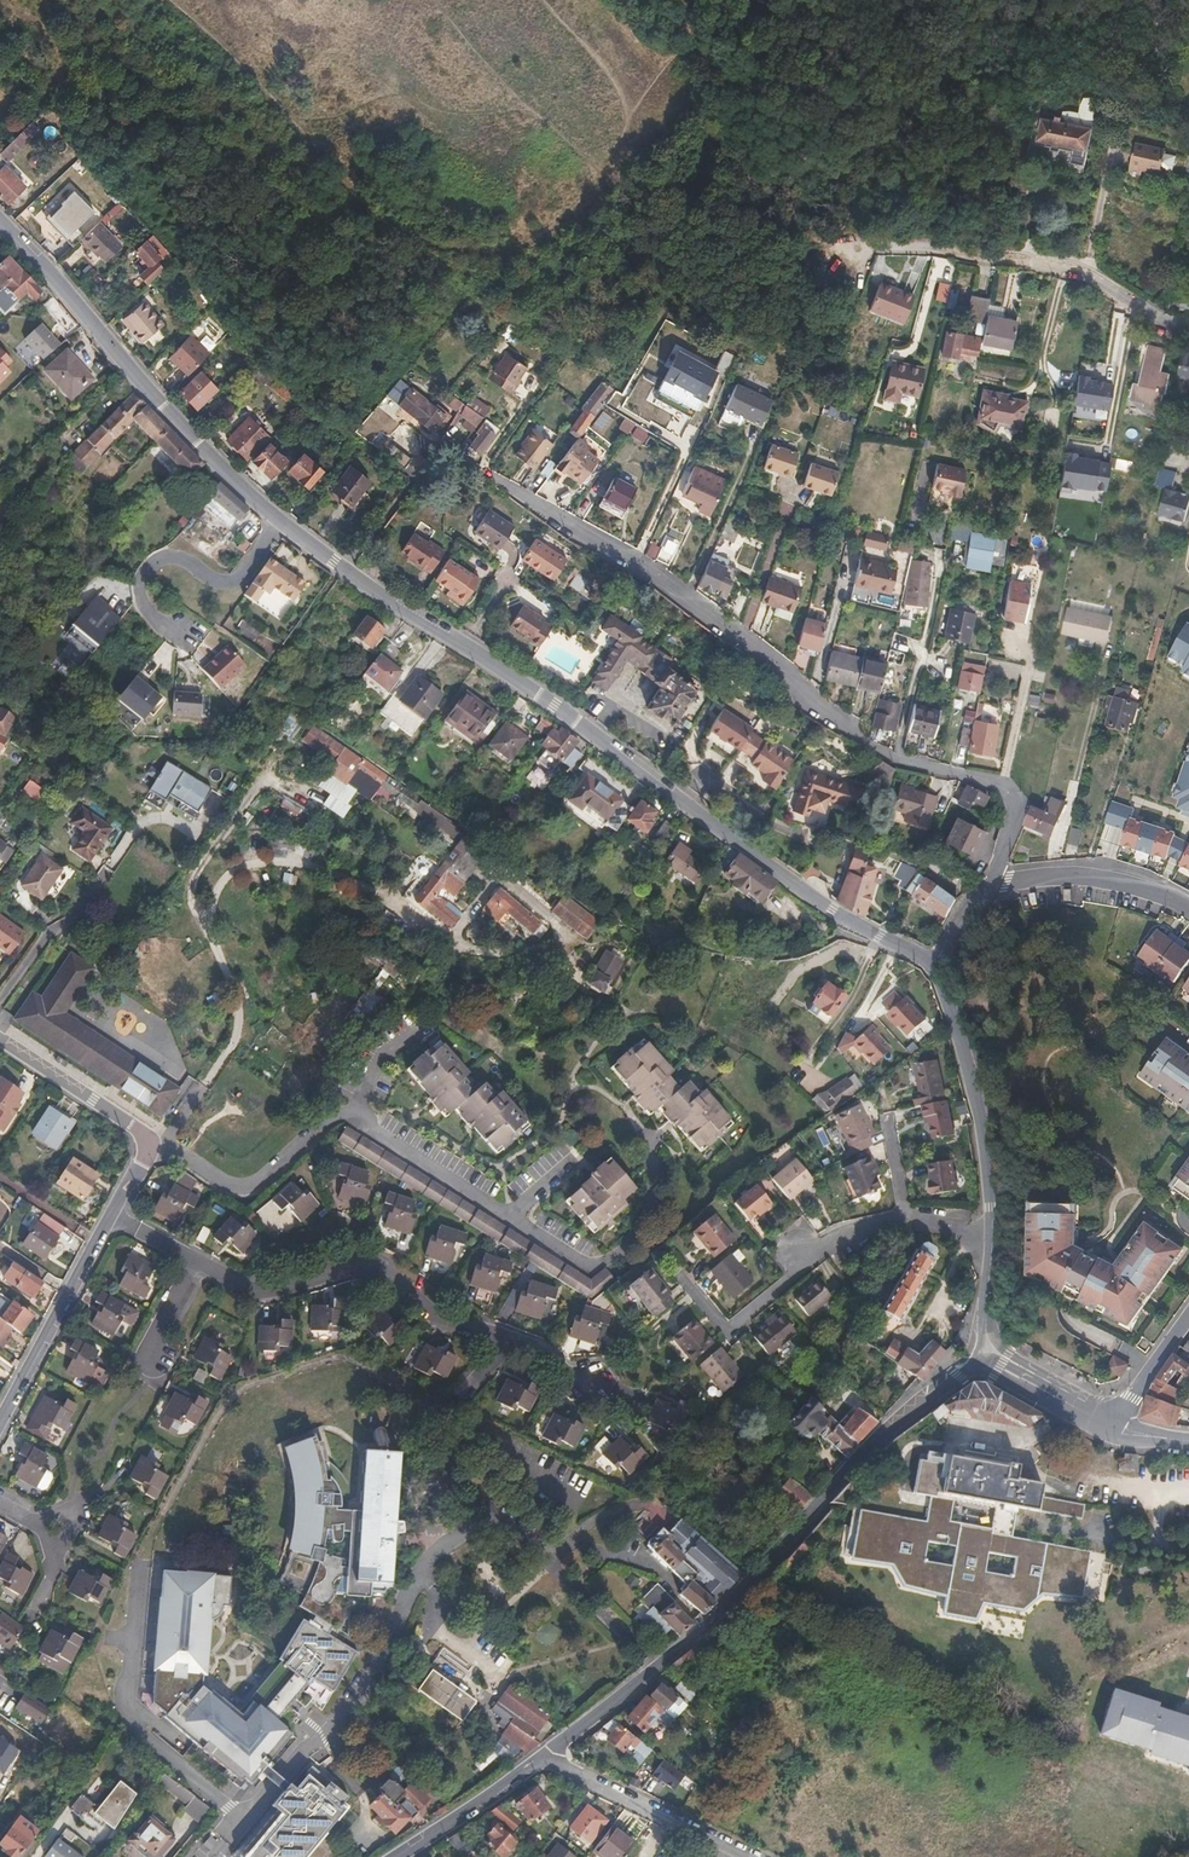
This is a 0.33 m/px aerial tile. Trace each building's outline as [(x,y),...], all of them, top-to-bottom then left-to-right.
[(1063,108),(1062,113),(1055,112),(1054,117),(1042,114),(1034,150),(1065,157),(1063,166),(1083,170),(1099,94),(1093,92),(1082,93),(1080,99),(1078,107),(1067,106),(1063,108)] [(71,143),(42,111),(36,116),(66,148),(71,143)] [(26,141),(19,133),(0,151),(0,166),(26,141)] [(1162,165),(1164,151),(1165,148),(1136,142),(1130,170),(1143,173),(1145,165),(1161,168),(1162,165)] [(1173,168),(1176,153),(1164,151),(1162,165),(1173,168)] [(0,167),(0,192),(9,201),(21,189),(0,167)] [(82,240),(86,236),(80,228),(96,211),(76,192),(63,204),(64,205),(49,220),(76,247),(82,240)] [(123,245),(100,222),(86,236),(82,240),(93,251),(94,250),(96,251),(107,261),(123,245)] [(135,251),(137,253),(142,259),(140,261),(145,268),(138,274),(146,283),(161,268),(155,260),(164,252),(151,236),(135,251)] [(8,258),(0,266),(0,289),(1,289),(4,286),(18,301),(27,293),(34,299),(41,292),(8,258)] [(88,299),(107,283),(95,270),(77,285),(88,299)] [(917,295),(905,289),(884,280),(872,306),(905,323),(917,295)] [(949,299),(953,284),(943,281),(940,297),(949,299)] [(975,353),(978,338),(981,338),(986,316),(988,305),(989,300),(971,296),(966,317),(977,320),(974,336),(949,331),(944,353),(958,356),(959,350),(975,353)] [(162,324),(143,301),(125,315),(121,318),(141,342),(162,324)] [(1000,315),(1001,308),(988,305),(986,316),(988,316),(1001,319),(1001,316),(1000,315)] [(1012,348),(1017,322),(1001,319),(988,316),(982,342),(1012,348)] [(61,344),(42,324),(25,339),(44,360),(61,344)] [(208,353),(190,335),(169,357),(188,375),(208,353)] [(1165,389),(1169,371),(1161,369),(1166,347),(1148,342),(1139,380),(1134,379),(1131,395),(1145,399),(1145,401),(1159,404),(1163,389),(1165,389)] [(1184,347),(1178,373),(1188,376),(1188,348),(1184,347)] [(13,361),(0,348),(0,384),(12,372),(7,367),(13,361)] [(716,373),(679,351),(663,378),(700,399),(716,373)] [(95,382),(68,352),(47,371),(74,401),(95,382)] [(514,384),(526,367),(505,353),(489,378),(511,393),(516,385),(514,384)] [(885,394),(894,396),(899,397),(902,388),(919,393),(925,366),(903,360),(902,363),(894,362),(885,394)] [(196,406),(216,387),(200,370),(180,390),(196,406)] [(273,383),(279,376),(275,372),(268,379),(273,383)] [(1110,409),(1115,385),(1106,383),(1106,382),(1090,379),(1091,376),(1080,375),(1075,404),(1101,409),(1102,407),(1110,409)] [(298,390),(279,376),(273,383),(291,398),(298,390)] [(435,405),(400,379),(387,393),(422,421),(419,425),(429,432),(438,420),(443,424),(451,414),(436,403),(435,405)] [(580,433),(613,388),(605,382),(601,380),(581,407),(585,409),(572,426),(580,433)] [(762,423),(772,399),(736,384),(719,425),(742,435),(750,418),(762,423)] [(1019,428),(1025,401),(998,395),(998,392),(983,389),(976,422),(991,432),(996,422),(1019,428)] [(86,465),(135,419),(156,441),(169,429),(135,393),(133,395),(74,451),(86,465)] [(836,413),(839,405),(810,393),(807,401),(836,413)] [(489,407),(472,395),(465,404),(482,416),(489,407)] [(457,409),(461,402),(455,397),(450,404),(457,409)] [(482,416),(465,404),(461,402),(457,409),(456,410),(450,423),(453,424),(459,414),(466,418),(460,425),(470,431),(482,416)] [(1184,430),(1187,414),(1187,413),(1170,409),(1166,427),(1184,430)] [(269,438),(250,417),(228,438),(247,458),(269,438)] [(618,427),(629,433),(635,424),(624,417),(618,427)] [(479,453),(497,428),(485,419),(476,433),(478,434),(470,446),(479,453)] [(636,425),(631,434),(644,441),(649,433),(636,425)] [(397,447),(390,433),(387,433),(381,428),(370,441),(405,469),(405,468),(411,458),(397,447)] [(533,469),(553,443),(538,432),(533,428),(524,440),(525,440),(514,456),(533,469)] [(202,464),(169,429),(156,441),(183,468),(180,472),(187,479),(202,464)] [(348,457),(361,441),(354,436),(341,452),(348,457)] [(596,460),(590,456),(584,451),(588,446),(576,438),(561,459),(554,467),(563,475),(565,472),(580,483),(596,460)] [(793,472),(801,448),(774,438),(765,462),(777,466),(778,464),(782,466),(782,468),(793,472)] [(286,459),(269,442),(253,459),(270,476),(286,459)] [(1065,452),(1060,483),(1105,490),(1111,459),(1065,452)] [(324,472),(305,454),(290,471),(309,488),(324,472)] [(554,467),(561,459),(554,454),(541,472),(548,476),(554,467)] [(1131,470),(1132,460),(1117,457),(1115,468),(1131,470)] [(834,492),(841,468),(814,458),(806,482),(817,486),(818,484),(822,485),(822,487),(834,492)] [(944,492),(950,493),(961,496),(968,468),(942,461),(935,484),(945,487),(944,492)] [(1158,469),(1154,481),(1165,484),(1158,510),(1185,517),(1188,500),(1188,490),(1172,485),(1176,468),(1159,464),(1158,469)] [(709,515),(725,481),(693,466),(682,492),(702,501),(698,509),(709,515)] [(352,506),(370,483),(351,467),(333,490),(352,506)] [(621,514),(635,490),(628,486),(613,478),(600,503),(621,514)] [(248,507),(219,481),(202,504),(230,528),(248,507)] [(498,547),(512,525),(488,508),(473,530),(498,547)] [(669,563),(692,516),(679,509),(662,544),(663,545),(656,557),(668,563),(669,563)] [(970,534),(972,523),(953,518),(948,546),(968,549),(970,534)] [(886,550),(889,537),(865,531),(862,545),(886,550)] [(408,557),(415,562),(431,572),(444,551),(427,539),(426,542),(413,534),(403,549),(410,554),(408,557)] [(1003,557),(1006,540),(970,534),(968,549),(965,568),(988,572),(992,555),(1003,557)] [(565,558),(534,538),(520,558),(551,579),(565,558)] [(656,557),(663,545),(662,544),(652,539),(646,551),(646,552),(656,557)] [(915,548),(917,542),(902,539),(901,545),(915,548)] [(725,596),(738,567),(728,563),(730,559),(715,552),(713,551),(699,584),(725,596)] [(306,583),(270,557),(243,593),(256,601),(264,589),(268,593),(273,585),(294,600),(306,583)] [(894,590),(899,566),(863,557),(857,581),(894,590)] [(448,593),(455,597),(464,603),(480,577),(449,558),(436,578),(451,588),(448,593)] [(929,605),(934,573),(930,573),(932,562),(913,559),(909,576),(912,577),(908,602),(929,605)] [(777,602),(778,604),(775,612),(791,618),(793,610),(794,610),(802,585),(771,575),(762,600),(771,603),(772,600),(777,602)] [(1024,620),(1032,585),(1011,580),(1003,615),(1024,620)] [(99,643),(121,616),(105,603),(107,600),(98,593),(74,622),(99,643)] [(970,641),(978,612),(977,612),(979,605),(960,599),(958,606),(955,605),(946,635),(970,641)] [(508,622),(523,632),(522,635),(537,645),(549,625),(541,619),(542,617),(521,603),(508,622)] [(1107,641),(1112,615),(1067,605),(1061,631),(1107,641)] [(655,645),(608,612),(600,625),(615,636),(609,645),(610,646),(588,677),(601,685),(606,678),(607,678),(623,655),(638,666),(655,645)] [(262,629),(242,616),(235,627),(255,639),(262,629)] [(819,649),(827,623),(806,617),(798,643),(819,649)] [(371,649),(384,632),(365,619),(353,636),(371,649)] [(1188,619),(1160,663),(1188,685),(1188,619)] [(219,686),(244,663),(228,644),(219,652),(220,653),(215,657),(214,656),(202,667),(219,686)] [(661,664),(668,654),(655,645),(638,666),(660,681),(646,702),(670,720),(694,688),(661,664)] [(858,684),(864,658),(833,650),(825,675),(850,682),(858,684)] [(881,691),(888,661),(865,654),(864,658),(858,684),(857,685),(874,689),(881,691)] [(388,693),(403,674),(379,657),(364,676),(388,693)] [(979,691),(982,674),(980,673),(981,667),(975,665),(975,664),(964,661),(958,685),(979,691)] [(165,698),(155,690),(154,692),(148,686),(148,684),(135,674),(117,696),(147,721),(165,698)] [(425,721),(442,697),(418,679),(400,704),(425,721)] [(1127,698),(1129,689),(1118,687),(1116,696),(1110,694),(1106,709),(1112,711),(1109,723),(1130,728),(1136,701),(1127,698)] [(199,713),(201,691),(174,688),(172,711),(199,713)] [(696,711),(702,700),(693,695),(687,705),(696,711)] [(445,725),(474,745),(478,752),(495,729),(494,725),(490,722),(495,716),(465,696),(445,725)] [(893,729),(900,703),(897,703),(880,698),(873,724),(891,728),(893,729)] [(933,736),(940,709),(915,702),(906,740),(918,743),(921,733),(925,734),(933,736)] [(990,716),(993,706),(978,702),(976,712),(980,713),(990,716)] [(15,719),(7,714),(8,712),(7,711),(5,709),(3,707),(0,708),(0,732),(5,735),(15,719)] [(751,732),(753,729),(724,709),(711,729),(739,749),(751,732)] [(989,757),(995,726),(978,721),(980,713),(976,712),(968,751),(989,757)] [(279,729),(295,739),(305,725),(290,714),(279,729)] [(553,730),(541,722),(536,730),(547,739),(552,732),(553,730)] [(511,764),(527,740),(507,726),(490,750),(511,764)] [(967,747),(971,730),(963,727),(959,745),(967,747)] [(424,807),(364,762),(363,762),(361,765),(312,730),(307,735),(339,758),(319,785),(346,805),(366,778),(441,831),(441,832),(461,847),(429,885),(419,877),(403,897),(412,905),(416,900),(425,907),(427,905),(452,926),(458,919),(445,908),(448,905),(438,896),(446,886),(456,895),(480,868),(485,871),(496,858),(443,821),(445,817),(437,811),(427,805),(426,805),(424,807)] [(582,755),(573,748),(577,743),(560,731),(557,735),(552,732),(547,739),(541,747),(550,753),(543,764),(555,773),(563,762),(572,769),(582,755)] [(751,762),(765,741),(751,732),(739,749),(737,753),(751,762)] [(0,734),(0,750),(1,751),(9,739),(7,738),(0,734)] [(773,788),(793,759),(774,747),(777,744),(767,737),(765,741),(751,762),(767,773),(762,780),(773,788)] [(1183,749),(1170,793),(1188,800),(1188,739),(1183,749)] [(889,779),(892,767),(876,757),(870,768),(888,780),(889,779)] [(213,789),(168,761),(144,798),(161,809),(170,795),(181,802),(178,808),(195,818),(213,789)] [(824,799),(828,800),(853,809),(860,787),(841,781),(805,769),(791,811),(806,816),(809,808),(821,811),(824,799)] [(633,809),(587,776),(568,802),(581,811),(585,806),(607,822),(605,825),(616,833),(633,809)] [(922,809),(927,791),(889,779),(888,780),(880,811),(898,816),(901,802),(922,809)] [(983,804),(988,794),(969,784),(958,803),(968,809),(973,798),(983,804)] [(863,812),(869,790),(860,787),(853,809),(863,812)] [(60,804),(47,795),(44,799),(58,808),(60,804)] [(1051,835),(1062,800),(1046,796),(1043,807),(1033,804),(1025,823),(1051,835)] [(653,823),(650,821),(656,813),(642,803),(629,821),(646,833),(653,823)] [(88,861),(110,828),(82,808),(72,823),(84,831),(72,850),(88,861)] [(1126,811),(1117,837),(1163,852),(1188,866),(1188,835),(1183,832),(1126,811)] [(971,855),(976,843),(978,840),(983,829),(959,817),(946,842),(971,855)] [(664,842),(675,828),(666,821),(655,836),(664,842)] [(1082,828),(1072,825),(1068,841),(1079,844),(1082,828)] [(13,849),(7,845),(5,847),(0,843),(0,870),(13,849)] [(850,909),(864,864),(869,847),(856,843),(849,865),(836,899),(850,909)] [(704,867),(684,853),(687,849),(680,844),(668,861),(663,859),(658,866),(668,873),(674,866),(692,879),(696,881),(704,867)] [(785,891),(759,871),(729,849),(722,863),(729,869),(726,875),(736,882),(732,888),(744,897),(748,891),(763,902),(770,892),(780,899),(785,891)] [(41,900),(61,870),(41,856),(21,887),(41,900)] [(914,878),(919,870),(901,859),(893,874),(900,878),(896,884),(905,890),(914,878)] [(864,915),(874,881),(871,880),(874,867),(864,864),(850,909),(864,915)] [(955,898),(924,880),(922,883),(914,878),(905,890),(945,916),(955,898)] [(548,928),(501,890),(485,909),(499,920),(506,910),(540,938),(548,928)] [(598,922),(564,897),(553,911),(587,936),(598,922)] [(623,916),(615,910),(610,916),(619,922),(623,916)] [(9,955),(23,934),(0,918),(0,954),(7,959),(9,955)] [(1183,948),(1186,942),(1170,931),(1167,936),(1157,929),(1138,955),(1147,961),(1144,963),(1165,978),(1166,975),(1175,981),(1188,960),(1188,952),(1183,948)] [(51,963),(58,952),(50,946),(42,957),(51,963)] [(611,950),(609,954),(607,953),(589,984),(602,992),(622,956),(611,950)] [(378,951),(374,958),(384,964),(388,957),(378,951)] [(15,1019),(161,1116),(179,1088),(91,1029),(63,1012),(93,966),(72,952),(42,997),(34,992),(15,1019)] [(391,1004),(375,991),(388,975),(382,970),(357,1002),(380,1020),(391,1004)] [(830,1017),(844,997),(827,983),(820,992),(817,990),(813,996),(815,999),(812,1004),(830,1017)] [(925,1021),(904,999),(903,1000),(896,992),(882,1006),(887,1010),(889,1013),(887,1015),(908,1036),(909,1036),(920,1026),(925,1021)] [(889,1051),(868,1029),(856,1040),(854,1037),(846,1034),(837,1051),(841,1056),(842,1055),(854,1048),(872,1066),(889,1051)] [(643,1037),(636,1044),(616,1062),(610,1068),(633,1093),(631,1095),(635,1099),(650,1115),(658,1107),(672,1121),(676,1126),(678,1125),(680,1126),(704,1151),(728,1128),(735,1121),(705,1088),(700,1092),(688,1079),(679,1087),(668,1075),(673,1070),(647,1042),(643,1037)] [(1181,1047),(1179,1050),(1165,1040),(1157,1052),(1160,1055),(1154,1063),(1151,1060),(1142,1072),(1156,1082),(1154,1085),(1184,1106),(1186,1104),(1188,1106),(1188,1053),(1181,1047)] [(498,1155),(504,1150),(523,1133),(530,1127),(501,1093),(497,1096),(493,1093),(485,1084),(476,1092),(465,1079),(470,1075),(441,1042),(408,1069),(432,1097),(429,1099),(431,1101),(446,1118),(456,1110),(470,1125),(474,1130),(476,1129),(498,1155)] [(944,1103),(936,1063),(915,1066),(919,1094),(912,1095),(915,1109),(944,1103)] [(18,1105),(15,1103),(21,1093),(0,1079),(0,1130),(1,1130),(18,1105)] [(835,1109),(862,1091),(853,1079),(834,1092),(837,1098),(830,1103),(835,1109)] [(922,1109),(924,1119),(925,1125),(930,1124),(933,1141),(953,1137),(948,1104),(922,1109)] [(876,1135),(863,1107),(839,1118),(855,1156),(875,1148),(871,1138),(876,1135)] [(53,1148),(70,1122),(49,1108),(33,1133),(53,1148)] [(478,1208),(346,1126),(337,1140),(469,1223),(478,1208)] [(880,1175),(877,1167),(873,1157),(847,1168),(859,1198),(880,1189),(876,1178),(880,1175)] [(637,1188),(615,1163),(612,1158),(605,1164),(595,1173),(592,1175),(594,1178),(568,1200),(588,1224),(595,1233),(630,1204),(626,1199),(637,1188)] [(89,1187),(96,1176),(72,1160),(56,1183),(81,1199),(89,1187)] [(1182,1171),(1184,1173),(1175,1187),(1187,1195),(1188,1192),(1188,1160),(1182,1171)] [(791,1202),(800,1195),(816,1183),(798,1161),(773,1181),(791,1202)] [(955,1191),(951,1162),(928,1166),(931,1183),(929,1184),(929,1185),(930,1196),(955,1191)] [(364,1205),(370,1186),(364,1184),(367,1173),(340,1164),(338,1173),(348,1177),(345,1184),(342,1183),(339,1197),(364,1205)] [(181,1211),(184,1205),(193,1209),(198,1199),(190,1195),(197,1181),(182,1172),(167,1199),(159,1195),(151,1211),(177,1224),(184,1212),(181,1211)] [(301,1220),(319,1203),(308,1191),(304,1195),(295,1186),(275,1202),(282,1209),(289,1204),(294,1209),(293,1210),(301,1220)] [(762,1220),(768,1215),(776,1208),(759,1187),(736,1205),(740,1211),(750,1223),(759,1216),(762,1220)] [(410,1232),(416,1215),(411,1213),(414,1201),(388,1192),(385,1202),(394,1205),(392,1213),(389,1212),(385,1225),(410,1232)] [(1150,1295),(1174,1262),(1171,1261),(1180,1247),(1169,1238),(1167,1241),(1158,1236),(1161,1233),(1148,1224),(1139,1238),(1136,1235),(1121,1256),(1128,1261),(1122,1269),(1101,1258),(1099,1261),(1083,1253),(1080,1258),(1070,1253),(1070,1245),(1075,1238),(1075,1220),(1072,1220),(1072,1204),(1057,1204),(1057,1208),(1047,1207),(1047,1203),(1033,1203),(1033,1219),(1029,1219),(1027,1268),(1038,1273),(1036,1277),(1064,1292),(1067,1286),(1083,1293),(1079,1299),(1119,1320),(1122,1316),(1132,1322),(1144,1304),(1141,1302),(1147,1293),(1150,1295)] [(469,1223),(482,1231),(486,1234),(507,1247),(587,1297),(591,1299),(593,1298),(593,1300),(606,1292),(617,1283),(606,1270),(592,1280),(478,1208),(469,1223)] [(44,1258),(63,1227),(43,1213),(23,1244),(23,1245),(44,1258)] [(716,1216),(698,1230),(695,1233),(716,1257),(736,1241),(716,1216)] [(452,1248),(454,1241),(464,1244),(467,1234),(439,1224),(435,1237),(429,1235),(424,1252),(451,1262),(455,1250),(452,1248)] [(196,1239),(203,1243),(210,1229),(203,1225),(196,1239)] [(247,1256),(260,1234),(245,1226),(242,1232),(230,1226),(217,1248),(226,1252),(230,1244),(237,1247),(239,1248),(238,1251),(247,1256)] [(900,1320),(933,1259),(932,1258),(935,1251),(934,1248),(925,1242),(920,1244),(918,1249),(916,1249),(892,1293),(882,1310),(900,1320)] [(735,1300),(755,1284),(739,1264),(745,1259),(738,1250),(712,1271),(735,1300)] [(142,1284),(146,1277),(148,1278),(154,1266),(130,1253),(121,1270),(125,1273),(119,1285),(146,1299),(151,1289),(142,1284)] [(496,1277),(498,1270),(508,1274),(512,1263),(485,1253),(480,1266),(476,1265),(470,1282),(495,1291),(499,1279),(496,1277)] [(36,1292),(42,1282),(12,1262),(1,1277),(30,1297),(34,1291),(36,1292)] [(673,1291),(653,1266),(650,1269),(632,1285),(657,1314),(658,1316),(676,1301),(670,1294),(673,1291)] [(541,1304),(544,1297),(553,1300),(557,1290),(531,1280),(526,1293),(521,1291),(515,1309),(538,1318),(543,1305),(541,1304)] [(807,1317),(831,1299),(817,1282),(794,1301),(807,1317)] [(597,1328),(600,1321),(609,1325),(613,1314),(606,1312),(615,1304),(606,1292),(593,1300),(591,1306),(588,1305),(583,1319),(577,1317),(571,1333),(594,1342),(599,1329),(597,1328)] [(130,1326),(137,1312),(101,1293),(96,1303),(104,1307),(103,1311),(101,1315),(97,1313),(91,1325),(113,1336),(120,1321),(130,1326)] [(3,1301),(0,1299),(0,1317),(13,1327),(19,1332),(25,1324),(24,1323),(29,1315),(5,1298),(3,1301)] [(345,1326),(345,1310),(347,1301),(335,1300),(334,1310),(328,1310),(328,1307),(314,1306),(313,1331),(332,1332),(332,1327),(344,1327),(345,1326)] [(392,1327),(387,1321),(390,1319),(381,1309),(363,1325),(378,1341),(382,1338),(389,1345),(408,1328),(400,1320),(392,1327)] [(779,1311),(771,1317),(763,1324),(766,1328),(753,1337),(768,1355),(796,1332),(779,1311)] [(13,1327),(0,1317),(0,1345),(13,1327)] [(291,1348),(293,1321),(283,1320),(282,1330),(274,1329),(275,1326),(262,1326),(260,1352),(278,1352),(279,1347),(291,1348)] [(713,1345),(701,1330),(694,1321),(691,1324),(673,1338),(692,1362),(713,1345)] [(921,1381),(960,1331),(945,1324),(931,1339),(929,1341),(929,1343),(918,1354),(905,1347),(896,1364),(921,1381)] [(231,1356),(219,1350),(222,1345),(206,1337),(194,1358),(205,1365),(207,1362),(214,1366),(209,1375),(218,1380),(231,1356)] [(92,1364),(98,1352),(75,1340),(70,1351),(78,1355),(75,1361),(72,1359),(66,1372),(88,1383),(89,1383),(97,1387),(102,1385),(108,1373),(97,1368),(97,1367),(92,1364)] [(896,1364),(905,1347),(897,1342),(892,1340),(882,1355),(886,1358),(892,1362),(896,1364)] [(447,1379),(457,1358),(447,1353),(445,1358),(438,1354),(439,1351),(429,1346),(416,1370),(429,1377),(432,1372),(447,1379)] [(744,1377),(721,1349),(700,1365),(723,1394),(743,1378),(744,1377)] [(1176,1354),(1164,1371),(1175,1378),(1182,1368),(1188,1372),(1188,1362),(1176,1354)] [(1121,1374),(1127,1364),(1115,1357),(1114,1358),(1109,1368),(1121,1374)] [(888,1368),(892,1362),(886,1358),(885,1360),(882,1364),(888,1368)] [(1188,1392),(1188,1372),(1182,1382),(1175,1378),(1164,1371),(1156,1382),(1151,1396),(1181,1406),(1188,1392)] [(528,1413),(540,1389),(530,1384),(526,1393),(520,1390),(522,1386),(509,1380),(497,1403),(515,1412),(517,1408),(528,1413)] [(1043,1417),(999,1393),(984,1384),(979,1384),(971,1384),(930,1414),(938,1422),(948,1414),(979,1410),(981,1413),(993,1415),(998,1412),(1026,1427),(1043,1417)] [(196,1423),(208,1399),(198,1395),(193,1404),(186,1400),(187,1398),(177,1393),(166,1413),(168,1414),(163,1425),(178,1432),(185,1418),(196,1423)] [(45,1396),(32,1420),(27,1430),(46,1440),(50,1432),(49,1429),(52,1425),(62,1431),(76,1405),(66,1400),(62,1409),(58,1407),(55,1406),(56,1403),(45,1396)] [(1178,1426),(1185,1407),(1181,1406),(1151,1396),(1144,1417),(1146,1419),(1178,1426)] [(679,1428),(688,1402),(679,1399),(676,1409),(668,1405),(669,1402),(658,1398),(648,1422),(665,1429),(666,1423),(679,1428)] [(811,1436),(829,1416),(820,1410),(821,1409),(813,1401),(810,1399),(790,1421),(788,1423),(799,1433),(803,1429),(811,1436)] [(857,1444),(882,1417),(865,1400),(844,1428),(857,1444)] [(572,1447),(583,1427),(574,1422),(571,1427),(564,1423),(565,1421),(554,1415),(542,1439),(556,1446),(559,1440),(572,1447)] [(857,1444),(844,1428),(840,1423),(829,1416),(811,1436),(813,1437),(817,1433),(825,1440),(826,1439),(845,1458),(857,1444)] [(371,1594),(371,1590),(384,1591),(385,1579),(389,1580),(393,1531),(403,1531),(403,1521),(395,1520),(400,1452),(366,1448),(365,1459),(367,1460),(366,1471),(364,1471),(363,1489),(364,1489),(363,1501),(361,1500),(361,1508),(337,1507),(337,1504),(341,1504),(340,1495),(337,1486),(330,1474),(329,1478),(328,1479),(327,1478),(322,1456),(315,1434),(280,1443),(284,1454),(286,1464),(289,1478),(291,1498),(291,1511),(289,1532),(286,1546),(282,1562),(279,1569),(275,1578),(300,1591),(295,1601),(300,1604),(299,1606),(313,1614),(308,1622),(303,1619),(279,1659),(282,1661),(243,1714),(220,1696),(218,1699),(203,1686),(204,1674),(206,1675),(211,1621),(215,1619),(221,1612),(223,1609),(224,1605),(224,1599),(230,1600),(232,1577),(191,1573),(191,1578),(186,1578),(186,1573),(163,1570),(154,1670),(156,1671),(153,1703),(181,1728),(180,1730),(237,1778),(233,1783),(241,1789),(247,1781),(252,1785),(261,1773),(274,1785),(283,1792),(272,1806),(273,1807),(232,1856),(306,1856),(348,1808),(344,1804),(349,1798),(327,1780),(320,1787),(308,1777),(297,1790),(290,1784),(281,1777),(270,1768),(273,1764),(271,1762),(293,1735),(276,1720),(307,1684),(309,1685),(314,1680),(334,1692),(358,1652),(329,1635),(333,1627),(341,1631),(350,1611),(351,1596),(345,1595),(345,1591),(371,1594)] [(630,1474),(648,1455),(639,1447),(632,1454),(627,1449),(629,1447),(620,1438),(613,1445),(604,1436),(593,1447),(602,1455),(603,1456),(616,1469),(621,1465),(630,1474)] [(51,1474),(45,1471),(41,1469),(46,1457),(24,1445),(19,1455),(27,1459),(23,1466),(20,1464),(15,1475),(37,1487),(42,1490),(47,1489),(52,1479),(51,1474)] [(168,1474),(157,1468),(159,1463),(143,1455),(137,1466),(131,1477),(142,1483),(143,1480),(150,1483),(145,1493),(155,1498),(168,1474)] [(975,1619),(979,1599),(1023,1609),(1025,1598),(1033,1599),(1037,1592),(1099,1597),(1107,1555),(1011,1538),(1016,1509),(1052,1515),(1052,1513),(1082,1518),(1084,1503),(1040,1496),(1042,1485),(1016,1480),(1014,1477),(1012,1477),(1011,1477),(1010,1479),(1006,1478),(1008,1466),(948,1455),(946,1467),(941,1467),(942,1465),(921,1461),(916,1488),(931,1490),(925,1522),(859,1511),(850,1558),(896,1563),(896,1572),(905,1573),(902,1585),(947,1592),(943,1613),(975,1619)] [(1138,1470),(1139,1457),(1124,1455),(1123,1469),(1138,1470)] [(246,1471),(247,1460),(237,1459),(236,1470),(246,1471)] [(810,1498),(789,1481),(777,1495),(798,1512),(810,1498)] [(842,1509),(850,1487),(847,1485),(828,1504),(842,1509)] [(136,1534),(124,1528),(127,1523),(110,1513),(102,1529),(97,1536),(109,1543),(111,1540),(117,1543),(114,1551),(124,1557),(136,1534)] [(744,1575),(735,1567),(674,1514),(654,1538),(651,1536),(645,1544),(690,1583),(681,1594),(704,1615),(744,1575)] [(803,1541),(764,1584),(762,1586),(774,1594),(812,1551),(803,1541)] [(35,1572),(23,1566),(22,1569),(15,1565),(19,1557),(9,1552),(0,1569),(0,1578),(8,1582),(7,1586),(23,1594),(35,1572)] [(100,1601),(112,1577),(103,1572),(98,1581),(92,1578),(93,1574),(82,1569),(74,1583),(70,1591),(87,1600),(90,1596),(100,1601)] [(749,1607),(762,1593),(756,1589),(745,1600),(749,1607)] [(695,1624),(674,1602),(658,1615),(676,1633),(679,1638),(695,1624)] [(13,1643),(25,1625),(2,1611),(0,1613),(0,1639),(11,1647),(13,1643)] [(546,1644),(554,1641),(559,1634),(555,1626),(547,1623),(540,1625),(536,1633),(539,1640),(546,1644)] [(72,1659),(84,1636),(75,1632),(70,1640),(64,1637),(65,1635),(52,1628),(41,1650),(58,1658),(60,1653),(72,1659)] [(698,1674),(709,1661),(695,1648),(670,1668),(700,1696),(711,1687),(698,1674)] [(459,1720),(482,1688),(437,1656),(430,1667),(431,1671),(417,1691),(459,1720)] [(0,1661),(0,1672),(9,1678),(13,1669),(0,1661)] [(533,1739),(547,1713),(508,1685),(490,1709),(508,1722),(500,1734),(504,1737),(500,1742),(506,1746),(522,1757),(522,1758),(540,1745),(533,1739)] [(688,1703),(683,1700),(670,1688),(668,1690),(661,1685),(652,1695),(667,1708),(665,1711),(675,1719),(688,1703)] [(1157,1706),(1158,1702),(1111,1687),(1096,1733),(1143,1749),(1142,1753),(1188,1768),(1188,1716),(1157,1706)] [(54,1706),(26,1689),(15,1707),(42,1724),(54,1706)] [(675,1719),(665,1711),(648,1696),(628,1719),(645,1733),(658,1716),(670,1725),(675,1719)] [(651,1750),(619,1724),(612,1719),(604,1725),(613,1732),(607,1740),(623,1752),(629,1743),(634,1747),(633,1748),(636,1750),(630,1758),(640,1765),(651,1750)] [(684,1775),(663,1759),(650,1777),(659,1783),(660,1780),(674,1789),(684,1775)] [(83,1784),(94,1768),(84,1762),(73,1778),(83,1784)] [(417,1808),(427,1796),(423,1792),(428,1786),(416,1776),(414,1779),(401,1768),(396,1768),(390,1774),(390,1779),(385,1780),(378,1788),(379,1793),(381,1795),(370,1806),(385,1819),(383,1821),(394,1831),(406,1817),(409,1819),(418,1809),(417,1808)] [(181,1782),(166,1770),(160,1779),(174,1790),(180,1783),(181,1782)] [(638,1790),(647,1776),(639,1770),(629,1785),(638,1790)] [(120,1781),(118,1784),(104,1803),(95,1805),(82,1795),(71,1809),(82,1819),(86,1813),(103,1826),(106,1822),(115,1829),(137,1793),(120,1781)] [(549,1805),(536,1789),(517,1805),(530,1821),(549,1805)] [(215,1810),(203,1800),(197,1795),(184,1810),(202,1825),(215,1810)] [(522,1822),(501,1805),(491,1812),(516,1831),(522,1822)] [(589,1842),(607,1820),(598,1814),(587,1805),(570,1827),(589,1842)] [(170,1836),(163,1830),(166,1826),(149,1811),(146,1814),(146,1815),(127,1839),(147,1856),(148,1856),(153,1856),(170,1836)] [(37,1829),(19,1817),(0,1844),(3,1845),(0,1848),(12,1856),(18,1856),(37,1829)] [(503,1856),(517,1839),(518,1838),(497,1820),(493,1825),(496,1827),(491,1833),(493,1834),(486,1843),(503,1856)] [(625,1834),(612,1824),(592,1850),(600,1856),(623,1856),(635,1841),(625,1834)] [(457,1833),(449,1839),(468,1856),(476,1856),(480,1853),(457,1833)] [(58,1840),(46,1856),(83,1856),(58,1840)] [(536,1854),(543,1847),(539,1844),(534,1851),(536,1854)] [(573,1856),(578,1851),(571,1845),(566,1850),(557,1844),(548,1856),(574,1856),(573,1856)]
